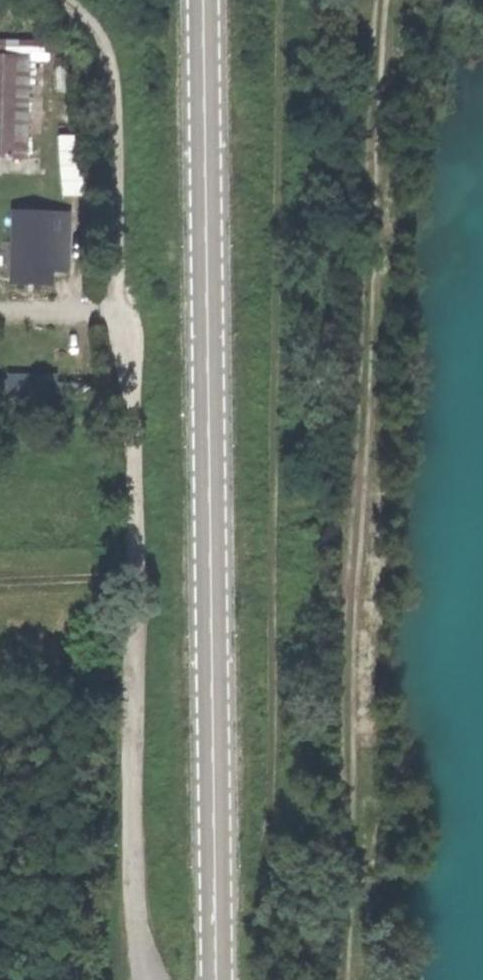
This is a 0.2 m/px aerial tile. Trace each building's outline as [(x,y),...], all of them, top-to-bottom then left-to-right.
[(27,158),(31,57),(0,55),(0,156),(27,158)] [(63,194),(86,193),(84,133),(61,134),(63,194)] [(68,216),(14,215),(12,274),(51,275),(51,270),(66,271),(67,242),(68,216)] [(23,373),(24,392),(62,391),(61,372),(23,373)]
